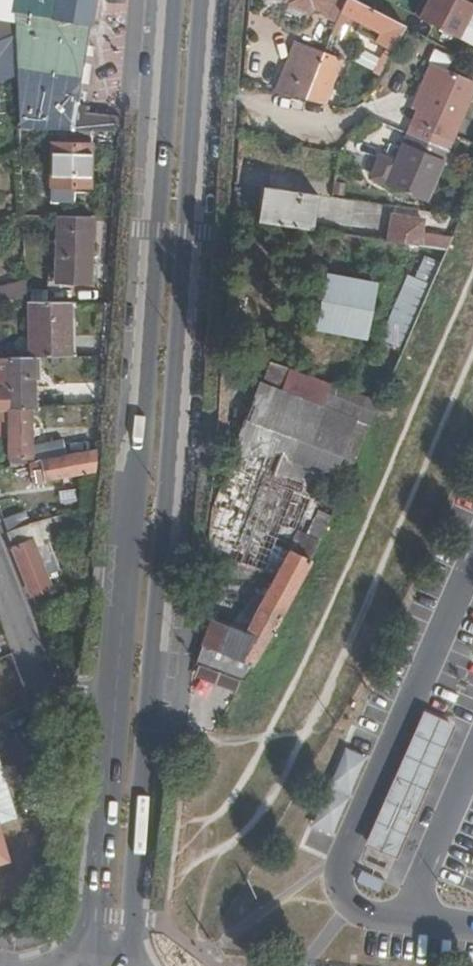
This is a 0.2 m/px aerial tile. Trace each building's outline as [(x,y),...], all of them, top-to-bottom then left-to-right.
[(51,19),(90,25),(92,26),(96,0),(54,0),(51,19)] [(290,1),(311,9),(313,5),(328,11),(333,0),(290,0),(290,1)] [(332,31),(343,36),(351,18),(384,34),(392,19),(355,0),(344,0),(332,31)] [(424,0),(422,0),(415,13),(458,38),(472,11),(472,3),(468,0),(429,0),(428,2),(424,0)] [(52,130),(73,130),(90,25),(51,19),(13,13),(15,39),(16,60),(17,75),(19,128),(52,130)] [(15,39),(0,45),(0,66),(1,65),(16,60),(15,39)] [(277,93),(306,100),(319,65),(324,53),(296,43),(277,93)] [(7,80),(17,75),(16,60),(1,65),(7,80)] [(331,70),(319,65),(306,100),(319,103),(331,70)] [(433,66),(414,107),(419,110),(409,134),(395,164),(382,159),(374,176),(426,199),(448,149),(472,90),(472,84),(433,66)] [(73,130),(52,130),(51,201),(75,202),(76,186),(89,187),(91,131),(73,130)] [(311,230),(317,194),(266,187),(260,222),(309,229),(311,230)] [(388,241),(447,250),(451,238),(421,234),(422,219),(392,215),(388,241)] [(90,217),(59,217),(57,283),(90,284),(92,233),(89,232),(90,217)] [(348,227),(347,235),(378,240),(379,231),(348,227)] [(381,343),(404,353),(441,263),(425,256),(415,280),(408,277),(381,343)] [(367,335),(375,285),(328,277),(319,326),(367,335)] [(32,358),(42,357),(71,356),(71,303),(27,301),(27,357),(11,358),(11,411),(33,409),(32,358)] [(33,409),(43,408),(42,357),(32,358),(33,409)] [(12,437),(11,411),(11,358),(0,358),(0,437),(12,437)] [(382,401),(270,362),(234,452),(240,455),(237,462),(251,468),(252,464),(296,483),(299,475),(305,478),(310,466),(332,475),(348,482),(382,401)] [(12,466),(40,461),(60,456),(58,445),(34,449),(33,409),(11,411),(12,437),(12,466)] [(94,471),(96,449),(60,456),(40,461),(41,468),(44,480),(94,471)] [(214,500),(208,549),(225,555),(224,563),(226,569),(229,573),(235,577),(239,578),(245,577),(253,573),(258,567),(276,573),(266,592),(244,633),(232,628),(213,621),(202,645),(204,647),(197,662),(245,680),(315,560),(334,517),(317,509),(332,475),(310,466),(305,478),(299,475),(296,483),(252,464),(251,468),(237,462),(240,455),(234,452),(214,500)] [(32,482),(44,480),(41,468),(29,470),(32,482)] [(75,488),(52,489),(52,504),(76,503),(75,488)] [(27,512),(3,518),(9,532),(32,525),(27,512)] [(9,532),(33,594),(51,587),(45,573),(59,568),(49,542),(78,534),(72,514),(32,525),(9,532)] [(254,596),(232,628),(244,633),(266,592),(261,590),(254,596)] [(430,717),(401,782),(426,794),(456,730),(430,717)] [(331,835),(359,759),(340,752),(311,827),(331,835)] [(426,794),(401,782),(391,803),(417,815),(426,794)] [(417,815),(391,803),(371,846),(397,858),(417,815)] [(9,859),(0,826),(0,862),(9,859)] [(357,870),(353,884),(379,890),(382,877),(357,870)]
